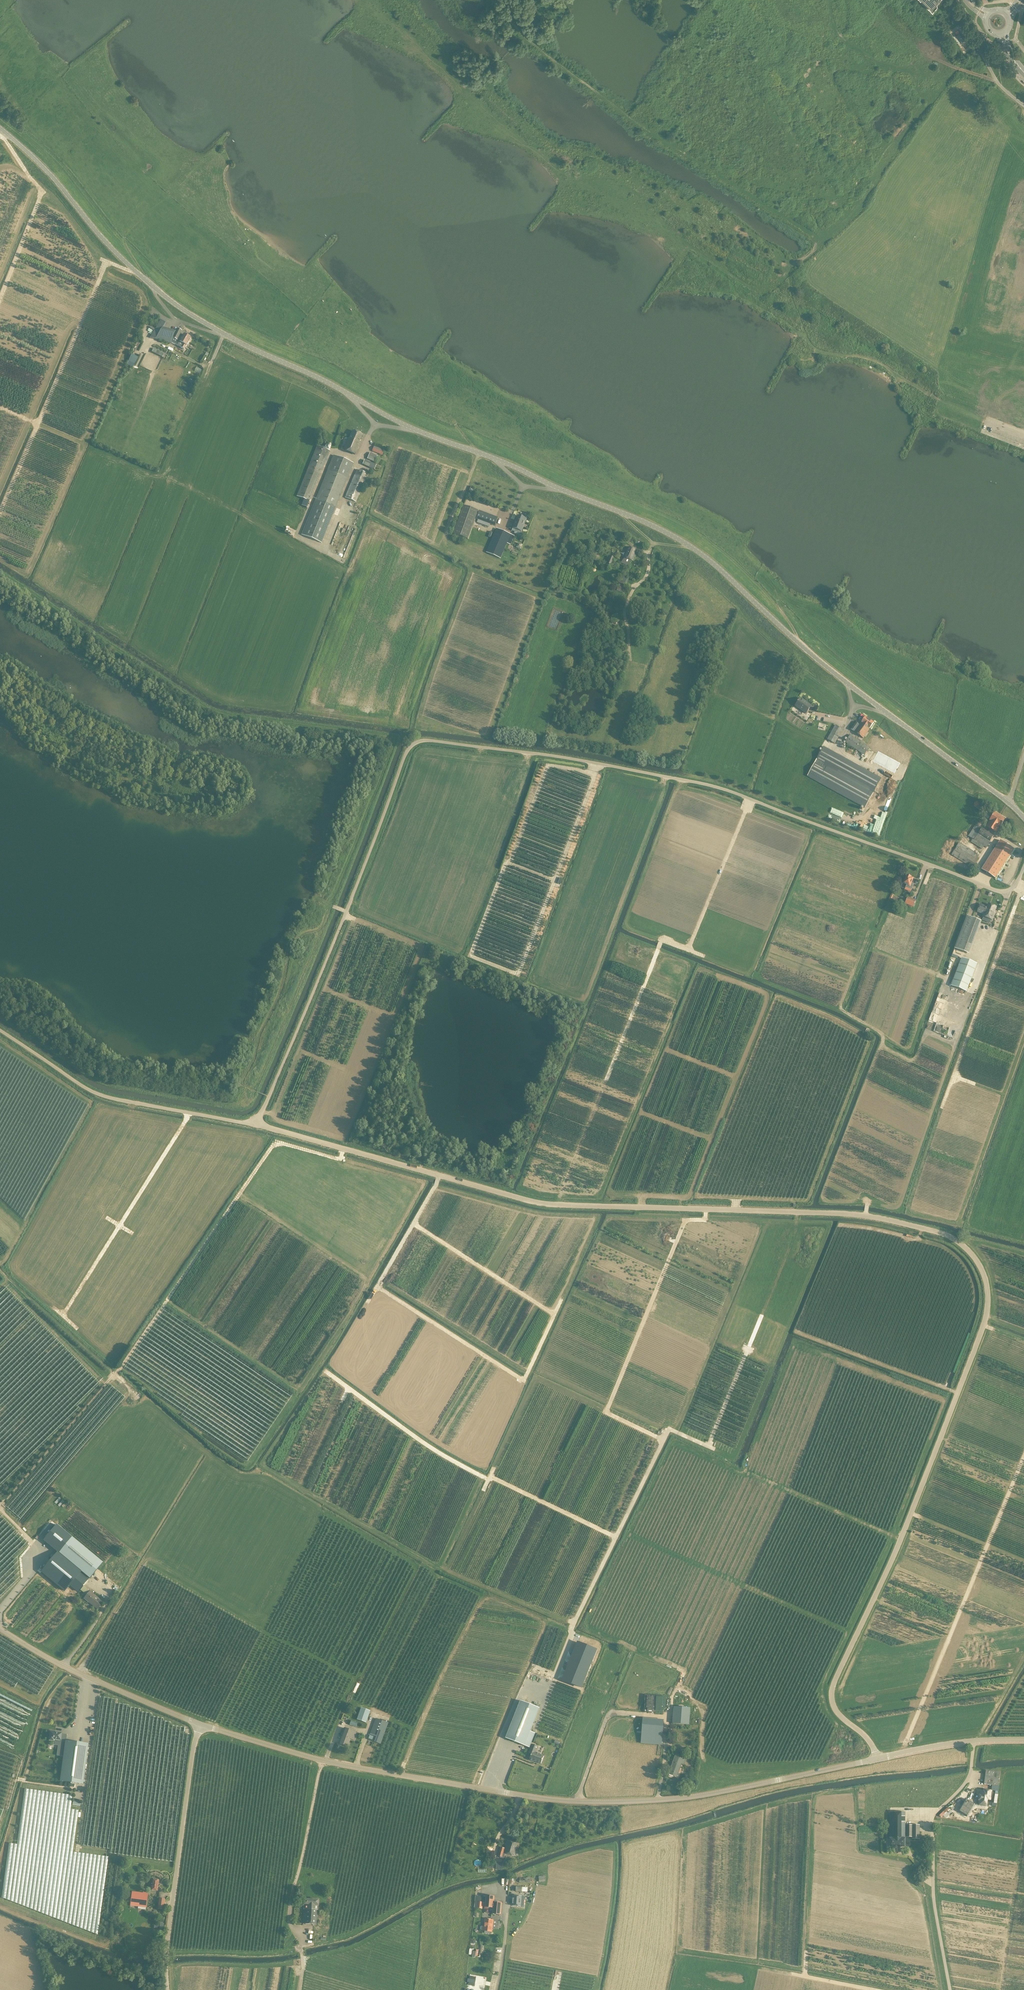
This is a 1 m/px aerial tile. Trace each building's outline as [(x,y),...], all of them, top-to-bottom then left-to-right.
[(932,11),(936,6),(937,5),(936,3),(939,0),(921,0),(932,11)] [(965,39),(960,32),(956,36),(961,42),(965,39)] [(171,342),(176,345),(184,350),(190,338),(183,334),(183,336),(181,334),(182,331),(177,329),(176,331),(163,328),(166,323),(161,320),(156,327),(150,338),(170,343),(171,342)] [(164,354),(154,349),(152,352),(162,357),(164,354)] [(129,361),(135,364),(138,357),(132,354),(129,361)] [(349,439),(348,438),(343,450),(355,455),(360,443),(359,443),(362,435),(352,431),(349,439)] [(317,446),(307,470),(296,497),(310,502),(330,451),(317,446)] [(382,456),(384,449),(374,446),(372,451),(382,456)] [(375,462),(377,456),(370,453),(367,459),(375,462)] [(348,462),(334,456),(316,500),(302,535),(321,543),(353,464),(348,462)] [(376,465),(365,460),(363,465),(374,470),(376,465)] [(356,469),(355,472),(345,498),(356,502),(367,477),(368,474),(356,469)] [(464,506),(453,534),(468,540),(479,511),(464,506)] [(498,518),(480,511),(477,520),(495,526),(498,518)] [(518,516),(513,528),(521,531),(526,519),(518,516)] [(285,533),(294,535),(296,529),(287,527),(285,533)] [(514,536),(515,536),(511,535),(497,528),(486,553),(501,559),(509,539),(512,541),(514,536)] [(623,558),(621,563),(629,567),(631,561),(632,561),(633,561),(637,552),(627,547),(623,558)] [(610,556),(606,564),(612,566),(615,558),(610,556)] [(620,583),(627,586),(630,578),(623,576),(620,583)] [(616,624),(620,621),(620,616),(615,614),(611,617),(611,623),(616,624)] [(807,712),(811,706),(800,699),(795,706),(806,714),(806,713),(807,712)] [(874,723),(865,717),(855,732),(863,738),(874,723)] [(843,730),(835,725),(827,740),(835,744),(843,730)] [(845,742),(864,756),(869,748),(850,735),(845,742)] [(819,755),(807,776),(865,808),(881,778),(824,746),(819,755)] [(894,774),(900,763),(900,762),(878,751),(872,762),(894,774)] [(985,813),(987,809),(976,801),(975,802),(973,805),(985,813)] [(1000,828),(1005,820),(994,813),(989,821),(990,821),(986,827),(996,833),(999,827),(1000,828)] [(879,836),(884,821),(878,819),(874,834),(879,836)] [(994,836),(981,829),(982,829),(975,825),(968,837),(972,839),(971,842),(982,850),(984,847),(986,848),(990,842),(994,836)] [(1000,840),(981,870),(995,879),(1014,849),(1000,840)] [(976,854),(959,843),(951,855),(973,869),(978,861),(974,858),(976,854)] [(914,884),(911,883),(913,878),(910,877),(909,876),(908,876),(906,876),(903,884),(906,885),(905,888),(912,890),(914,884)] [(902,903),(905,904),(911,906),(913,907),(916,901),(908,897),(907,900),(904,899),(902,903)] [(980,904),(977,912),(982,914),(982,916),(992,920),(995,913),(994,912),(996,907),(987,904),(986,907),(980,904)] [(967,916),(954,949),(967,954),(979,921),(967,916)] [(961,958),(951,986),(966,992),(977,964),(961,958)] [(57,1525),(44,1540),(58,1552),(81,1572),(90,1579),(103,1563),(57,1525)] [(41,1572),(65,1591),(70,1585),(78,1592),(88,1580),(80,1573),(81,1572),(58,1552),(41,1572)] [(90,1591),(84,1586),(80,1590),(86,1595),(84,1598),(97,1609),(103,1602),(90,1591)] [(578,1641),(563,1680),(581,1687),(597,1648),(578,1641)] [(539,1708),(520,1701),(506,1738),(529,1748),(535,1733),(530,1731),(539,1708)] [(674,1707),(672,1724),(689,1725),(690,1708),(674,1707)] [(366,1723),(370,1711),(361,1708),(357,1720),(366,1723)] [(388,1723),(375,1718),(367,1739),(380,1744),(388,1723)] [(642,1718),(641,1744),(661,1745),(664,1720),(642,1718)] [(183,1742),(189,1742),(189,1734),(184,1734),(184,1727),(181,1727),(181,1730),(179,1730),(180,1737),(183,1737),(183,1742)] [(353,1741),(356,1732),(343,1728),(338,1744),(347,1747),(350,1740),(353,1741)] [(50,1731),(49,1741),(54,1741),(54,1740),(61,1741),(62,1734),(55,1733),(55,1732),(50,1731)] [(58,1744),(57,1755),(64,1756),(61,1782),(82,1785),(88,1744),(66,1741),(65,1745),(58,1744)] [(538,1747),(532,1744),(529,1752),(532,1754),(529,1760),(541,1764),(544,1756),(540,1755),(540,1754),(536,1753),(538,1747)] [(681,1764),(684,1765),(686,1759),(675,1755),(673,1761),(669,1774),(677,1777),(678,1773),(681,1764)] [(986,1770),(984,1784),(998,1786),(1000,1772),(986,1770)] [(979,1795),(978,1800),(979,1800),(979,1805),(986,1806),(987,1799),(987,1798),(990,1799),(990,1798),(992,1798),(993,1792),(991,1792),(991,1791),(986,1790),(985,1791),(981,1791),(980,1795),(979,1795)] [(974,1804),(966,1799),(959,1811),(967,1816),(974,1804)] [(889,1812),(889,1838),(889,1847),(905,1847),(905,1838),(905,1822),(905,1816),(905,1812),(889,1812)] [(912,1825),(906,1825),(906,1837),(912,1837),(912,1839),(919,1839),(919,1825),(912,1825)] [(518,1843),(507,1840),(504,1853),(514,1856),(518,1843)] [(496,1864),(496,1869),(502,1870),(502,1867),(508,1868),(508,1863),(514,1863),(514,1859),(505,1858),(505,1860),(503,1860),(502,1864),(496,1864)] [(159,1880),(152,1879),(150,1890),(157,1891),(159,1880)] [(148,1894),(132,1891),(130,1906),(146,1908),(148,1894)] [(502,1903),(494,1902),(495,1896),(486,1895),(485,1902),(485,1907),(493,1908),(492,1914),(501,1915),(502,1903)] [(512,1905),(523,1906),(524,1896),(513,1895),(512,1905)] [(318,1909),(318,1899),(304,1899),(301,1899),(301,1904),(303,1904),(303,1909),(304,1909),(302,1924),(316,1925),(317,1909),(318,1909)] [(160,1927),(159,1933),(163,1934),(164,1923),(158,1923),(159,1920),(155,1919),(154,1926),(157,1927),(158,1927),(160,1927)] [(483,1931),(485,1931),(484,1933),(490,1934),(490,1931),(492,1932),(493,1920),(485,1919),(483,1931)]
